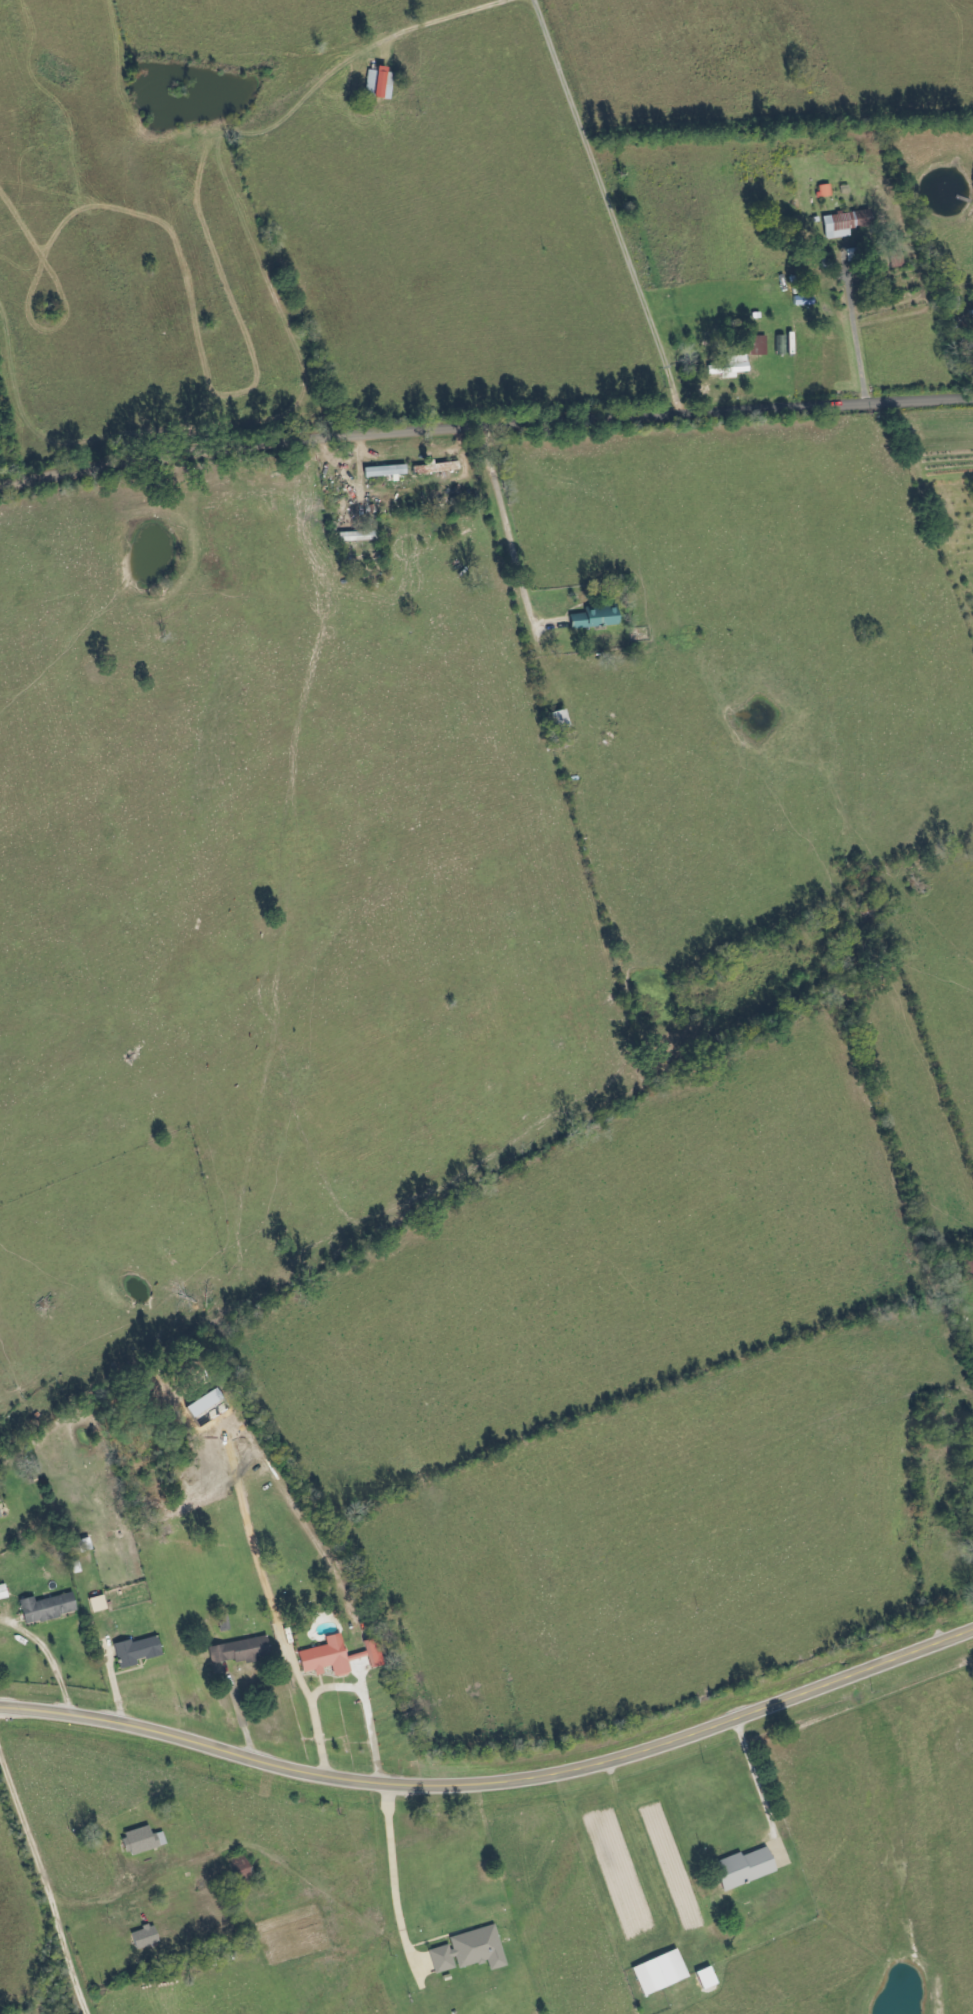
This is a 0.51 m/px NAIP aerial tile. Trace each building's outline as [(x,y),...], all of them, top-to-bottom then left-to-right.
[(396,73),(387,72),(387,70),(370,68),(366,97),(392,100),(396,73)] [(852,237),(851,231),(874,228),(872,211),(824,217),(827,240),(852,237)] [(768,356),(768,337),(752,337),(752,356),(768,356)] [(709,366),(709,376),(723,375),(724,379),(738,379),(737,373),(750,373),(749,356),(721,357),(721,366),(709,366)] [(438,472),(461,471),(461,463),(438,464),(438,472)] [(407,466),(366,468),(366,477),(408,476),(407,466)] [(341,543),(378,541),(377,532),(340,533),(341,543)] [(619,625),(618,609),(571,614),(573,631),(619,625)] [(571,729),(565,710),(548,716),(553,734),(571,729)] [(21,1600),(26,1625),(79,1612),(74,1593),(37,1602),(36,1597),(21,1600)] [(94,1613),(109,1610),(105,1595),(90,1599),(94,1613)] [(300,1652),(305,1676),(325,1671),(325,1668),(334,1666),(336,1677),(352,1673),(350,1662),(369,1658),(372,1668),(385,1665),(379,1638),(365,1641),(367,1651),(347,1656),(342,1633),(327,1637),(329,1646),(300,1652)] [(163,1655),(159,1635),(116,1645),(122,1669),(139,1665),(138,1661),(163,1655)] [(272,1656),(269,1636),(211,1646),(215,1666),(272,1656)] [(164,1832),(152,1835),(150,1827),(123,1833),(128,1855),(168,1846),(164,1832)] [(778,1872),(768,1847),(744,1856),(743,1853),(714,1863),(725,1892),(778,1872)] [(155,1925),(132,1932),(138,1950),(160,1943),(155,1925)] [(508,1967),(497,1925),(449,1938),(451,1944),(430,1950),(437,1974),(458,1968),(458,1969),(489,1961),(492,1971),(508,1967)] [(645,1996),(690,1978),(679,1950),(634,1968),(645,1996)]
